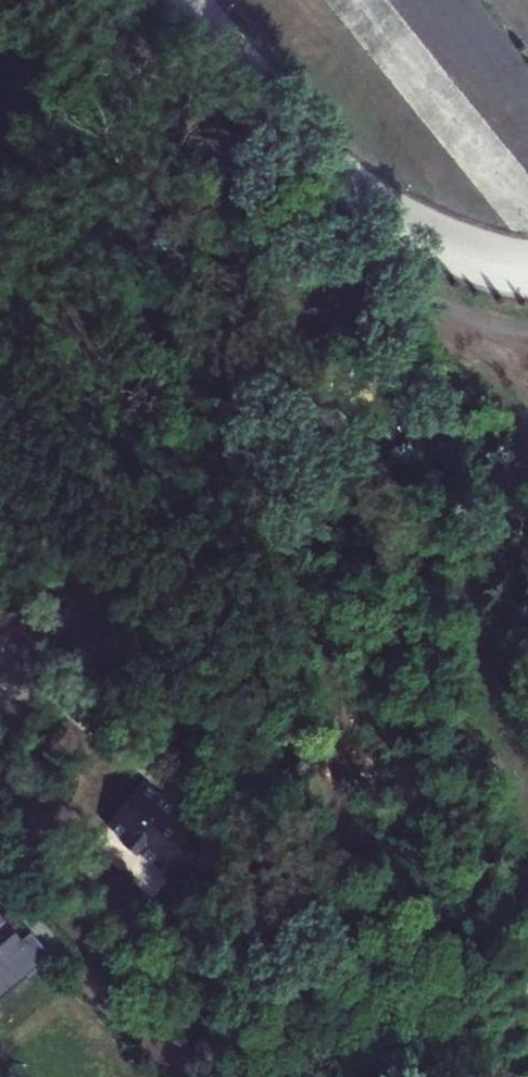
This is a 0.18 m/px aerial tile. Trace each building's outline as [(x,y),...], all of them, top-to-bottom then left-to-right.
[(211,817),(147,764),(136,777),(131,776),(122,788),(123,793),(112,806),(132,822),(127,828),(140,839),(145,833),(175,859),(187,844),(193,849),(204,836),(198,831),(211,817)] [(50,959),(29,935),(19,943),(0,922),(0,1004),(50,959)]
